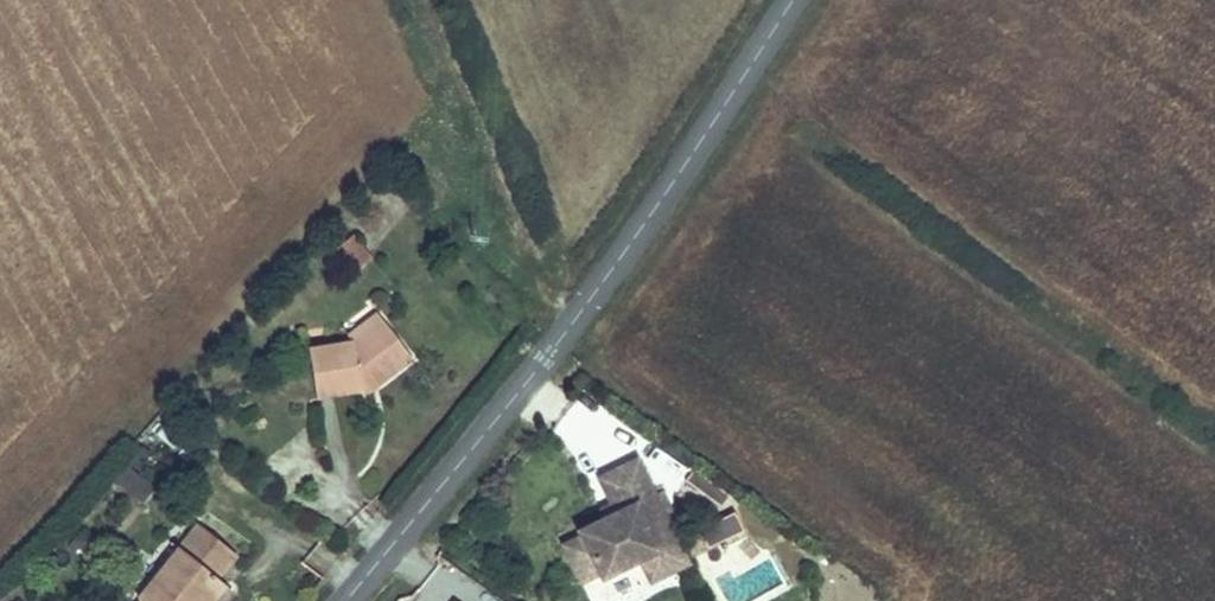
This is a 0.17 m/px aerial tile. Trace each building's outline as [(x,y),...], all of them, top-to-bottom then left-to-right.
[(340,272),(369,263),(360,235),(331,245),(340,272)] [(347,330),(353,336),(382,314),(376,307),(347,330)] [(382,314),(353,336),(353,338),(306,346),(314,394),(361,387),(360,383),(371,375),(377,382),(412,354),(382,314)] [(360,383),(361,387),(364,392),(377,382),(371,375),(360,383)] [(632,466),(593,482),(605,510),(608,518),(597,522),(569,534),(571,539),(554,547),(569,584),(587,577),(589,582),(629,566),(667,550),(655,522),(647,503),(632,466)] [(655,500),(647,503),(655,522),(663,519),(655,500)] [(594,514),(597,522),(608,518),(605,510),(594,514)] [(705,546),(742,532),(733,510),(696,524),(705,546)] [(142,595),(137,600),(209,600),(231,573),(226,568),(243,546),(207,516),(186,541),(142,595)] [(629,566),(637,588),(676,572),(667,550),(629,566)]
